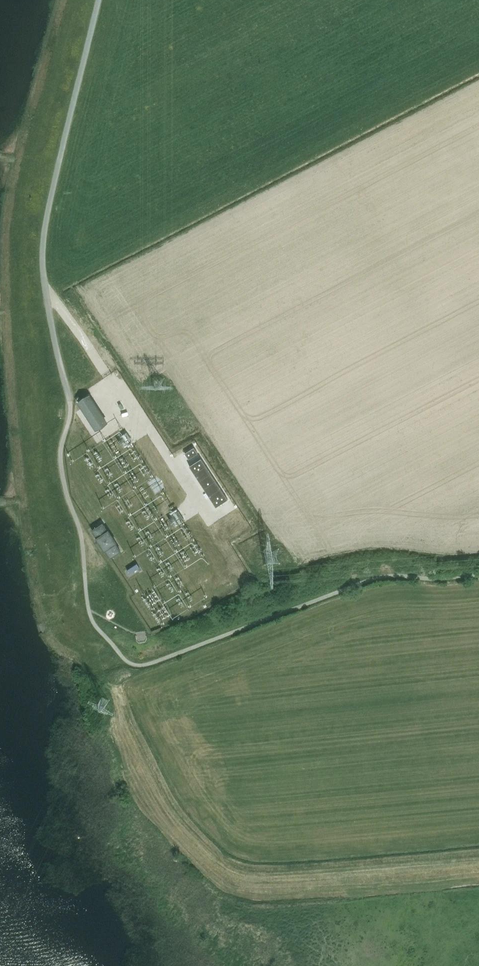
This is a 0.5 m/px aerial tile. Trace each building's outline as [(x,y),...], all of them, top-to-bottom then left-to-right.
[(89,396),(78,403),(96,429),(106,423),(89,396)] [(125,443),(130,439),(124,430),(119,433),(125,443)] [(185,453),(189,459),(198,454),(194,448),(185,453)] [(228,500),(201,459),(190,466),(216,507),(228,500)] [(171,510),(174,517),(179,515),(176,508),(171,510)] [(94,530),(92,531),(97,539),(96,539),(104,551),(105,551),(110,558),(111,558),(121,552),(116,544),(116,543),(109,531),(108,532),(103,524),(94,530)] [(124,563),(128,571),(139,564),(134,557),(124,563)]
